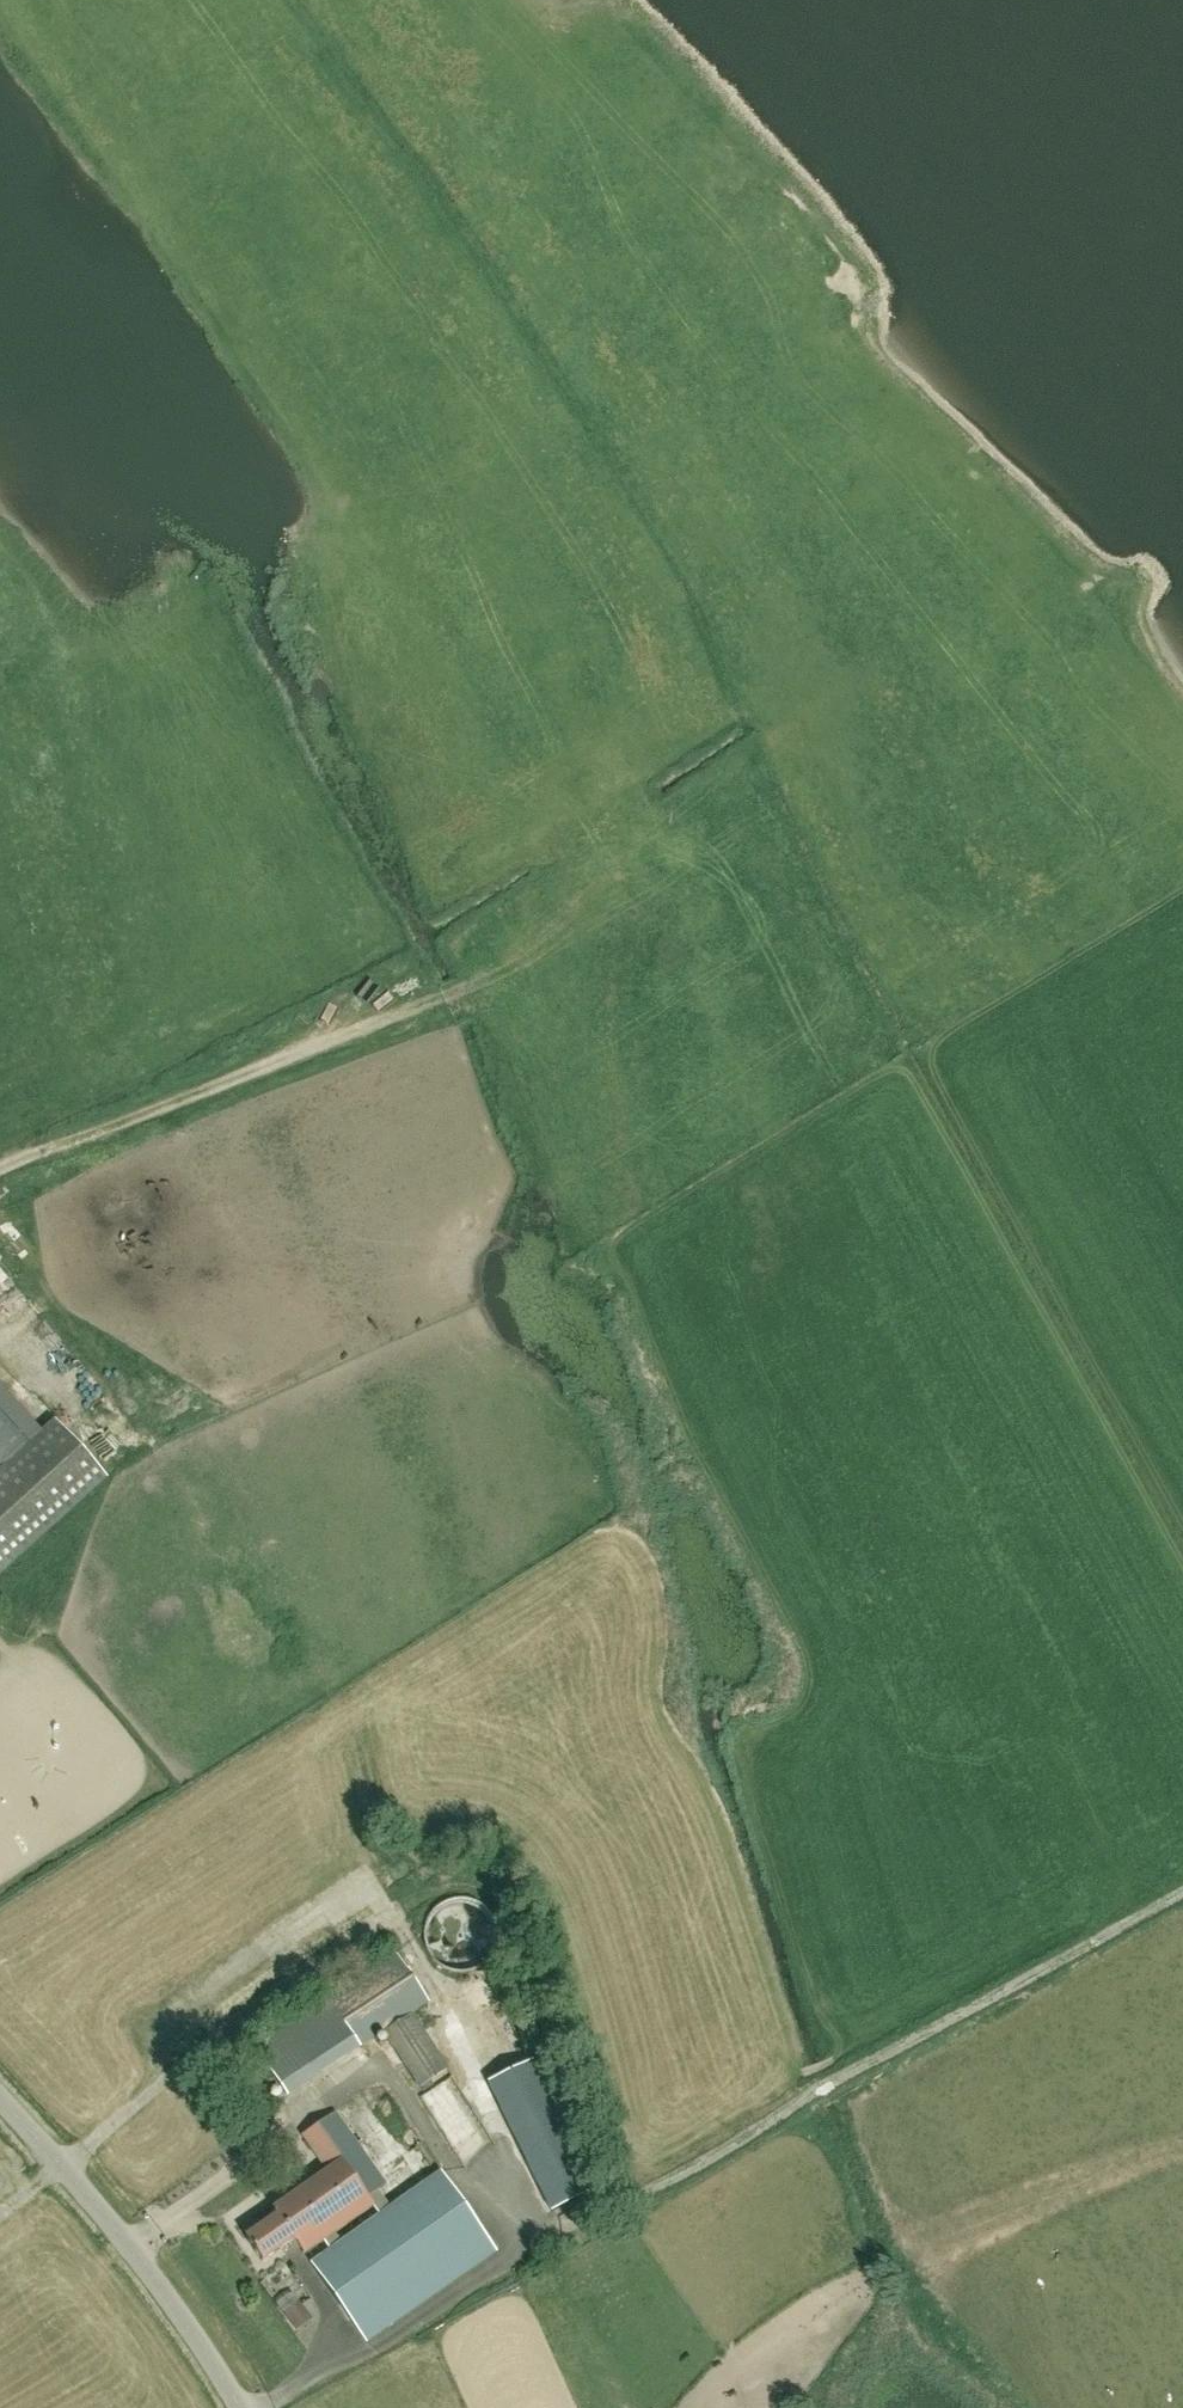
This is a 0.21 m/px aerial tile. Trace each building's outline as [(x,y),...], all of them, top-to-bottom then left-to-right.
[(61,1413),(34,1380),(0,1407),(0,1462),(61,1413)] [(0,1471),(0,1574),(107,1477),(55,1420),(0,1471)] [(426,1923),(424,1929),(424,1935),(425,1941),(426,1947),(429,1952),(432,1957),(437,1962),(442,1965),(447,1968),(453,1970),(459,1970),(465,1970),(471,1969),(477,1967),(482,1964),(486,1960),(490,1955),(493,1950),(496,1944),(497,1938),(497,1932),(496,1925),(494,1919),(491,1914),(487,1909),(483,1905),(477,1901),(471,1899),(465,1897),(459,1897),(452,1898),(446,1900),(441,1903),(436,1907),(431,1911),(428,1917),(426,1923)] [(448,2068),(412,2012),(428,2002),(394,1952),(254,2045),(286,2095),(359,2047),(382,2032),(418,2087),(448,2068)] [(595,2191),(533,2062),(488,2084),(551,2215),(595,2191)] [(237,2088),(227,2093),(232,2102),(241,2096),(237,2088)] [(450,2148),(473,2137),(453,2094),(430,2105),(450,2148)] [(389,2207),(377,2190),(386,2184),(335,2113),(301,2136),(326,2172),(272,2209),(276,2215),(245,2237),(261,2260),(293,2238),(303,2252),(371,2205),(378,2215),(311,2262),(366,2342),(496,2254),(440,2171),(389,2207)] [(387,2187),(414,2177),(405,2154),(378,2164),(387,2187)] [(582,2210),(557,2224),(566,2239),(590,2225),(582,2210)] [(299,2302),(283,2314),(296,2333),(312,2321),(299,2302)]
